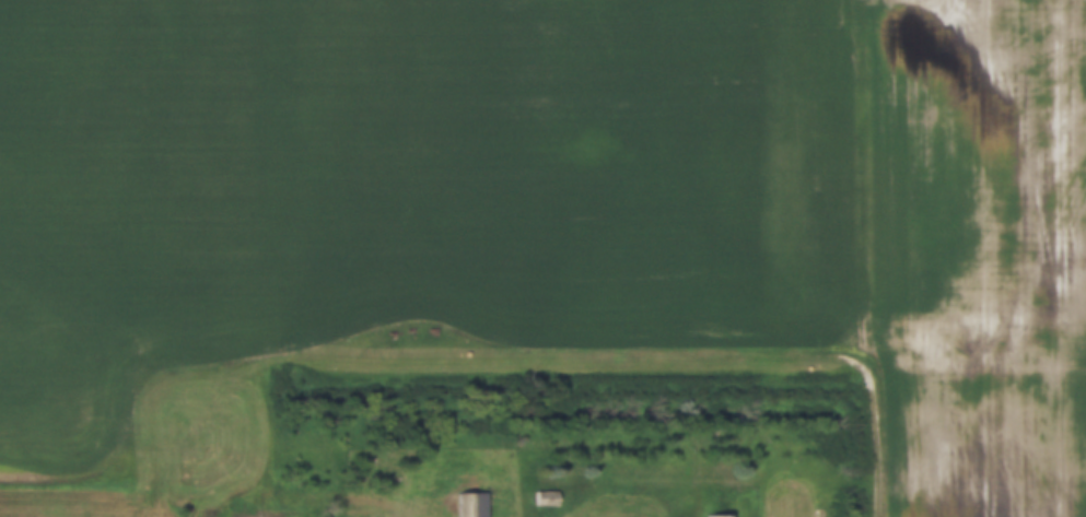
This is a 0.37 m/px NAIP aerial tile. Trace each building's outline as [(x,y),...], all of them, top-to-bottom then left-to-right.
[(541,489),(561,489),(561,503),(541,503),(541,489)] [(465,490),(492,490),(492,516),(465,516),(465,490)]
